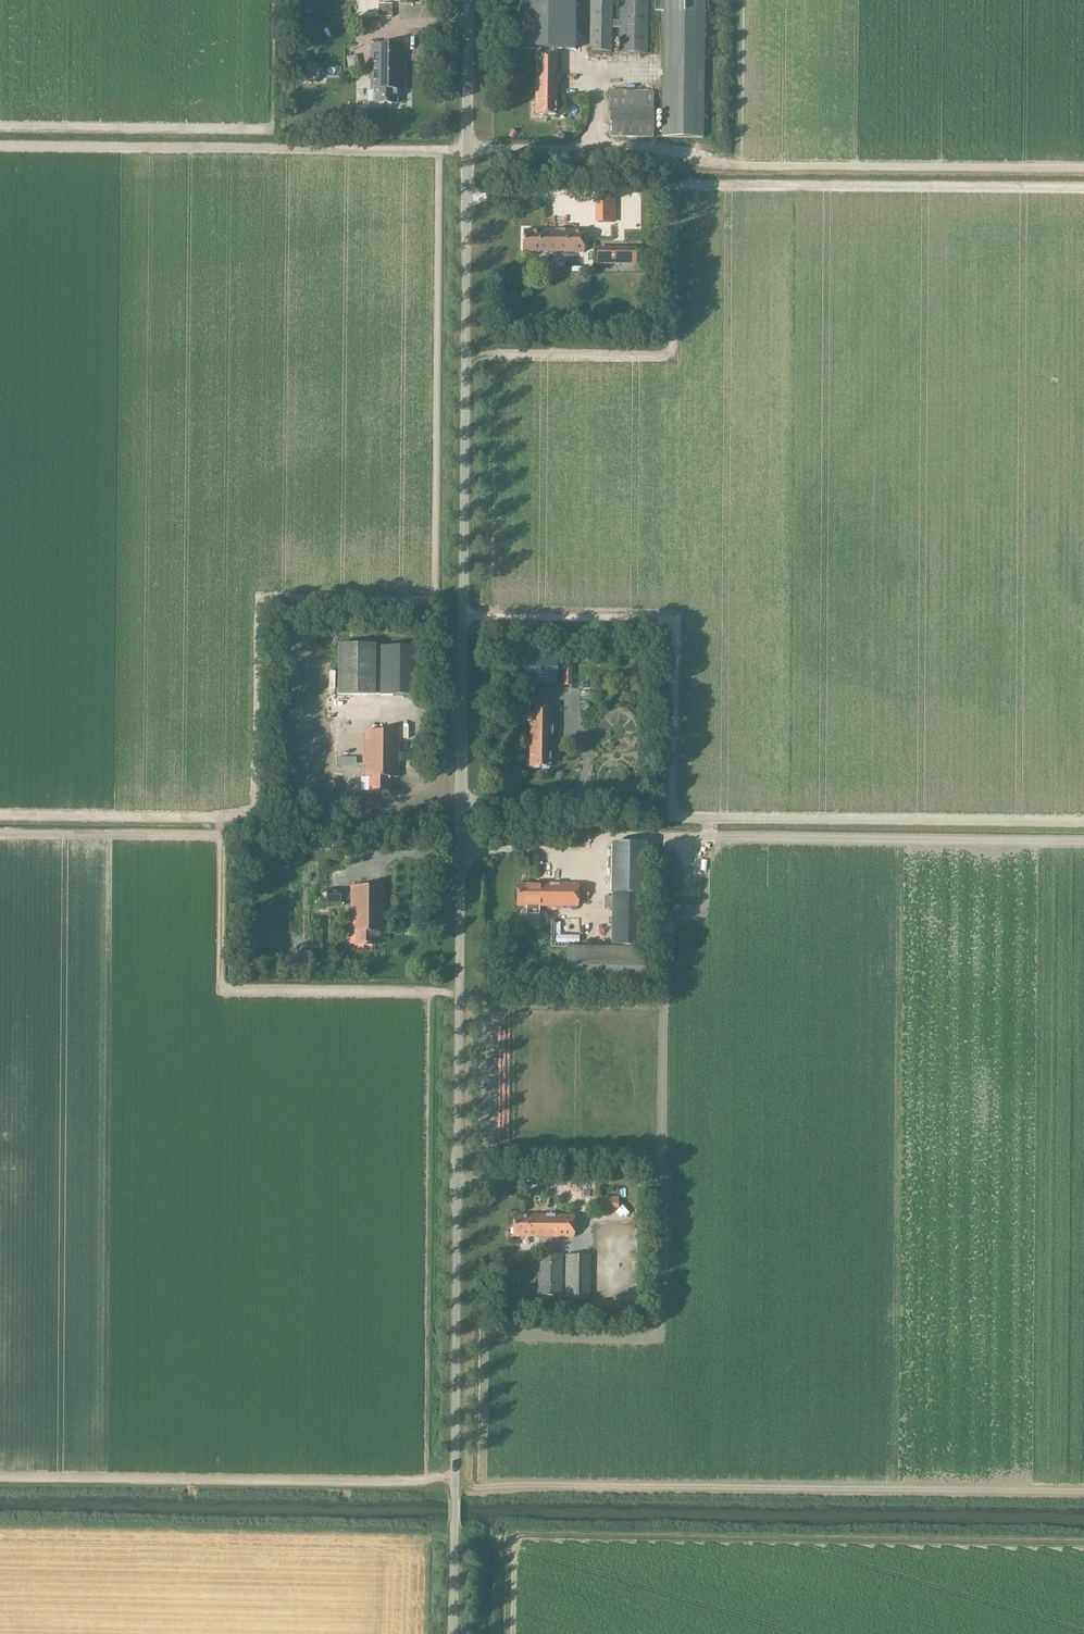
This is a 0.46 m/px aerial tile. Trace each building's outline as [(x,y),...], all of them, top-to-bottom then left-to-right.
[(576,0),(519,0),(518,49),(536,50),(536,115),(557,115),(558,50),(575,50),(576,0)] [(648,0),(620,0),(620,20),(612,20),(612,0),(590,0),(590,51),(612,51),(612,27),(620,27),(619,52),(648,53),(648,0)] [(662,138),(702,138),(704,0),(663,0),(662,138)] [(392,17),(392,4),(379,4),(379,17),(392,17)] [(404,90),(404,45),(372,44),(372,90),(375,90),(375,103),(396,103),(396,90),(404,90)] [(653,137),(654,91),(610,90),(609,137),(653,137)] [(602,206),(603,221),(626,220),(625,205),(602,206)] [(584,252),(584,230),(523,230),(523,252),(584,252)] [(627,249),(597,249),(597,264),(627,264),(627,249)] [(339,646),(338,695),(419,696),(420,647),(379,647),(379,680),(375,680),(375,647),(339,646)] [(557,686),(558,654),(518,653),(518,685),(557,686)] [(572,686),(572,663),(560,663),(560,686),(572,686)] [(552,767),(552,706),(531,706),(530,767),(552,767)] [(366,732),(366,733),(366,777),(365,777),(369,777),(369,791),(390,791),(390,778),(399,778),(399,777),(398,777),(399,733),(399,732),(366,732)] [(613,892),(612,945),(643,946),(643,893),(645,893),(646,844),(611,843),(611,892),(613,892)] [(517,884),(517,906),(578,906),(578,885),(517,884)] [(384,932),(384,887),(385,887),(351,886),(351,887),(351,932),(355,932),(355,945),(375,945),(375,932),(384,932)] [(328,889),(328,902),(341,902),(341,889),(328,889)] [(553,913),(553,929),(569,928),(568,913),(553,913)] [(569,947),(568,988),(642,989),(643,948),(569,947)] [(596,1196),(595,1208),(618,1209),(618,1197),(596,1196)] [(513,1215),(513,1237),(574,1238),(574,1216),(513,1215)] [(562,1295),(562,1254),(538,1254),(538,1295),(562,1295)] [(590,1299),(590,1254),(565,1254),(565,1299),(590,1299)]
